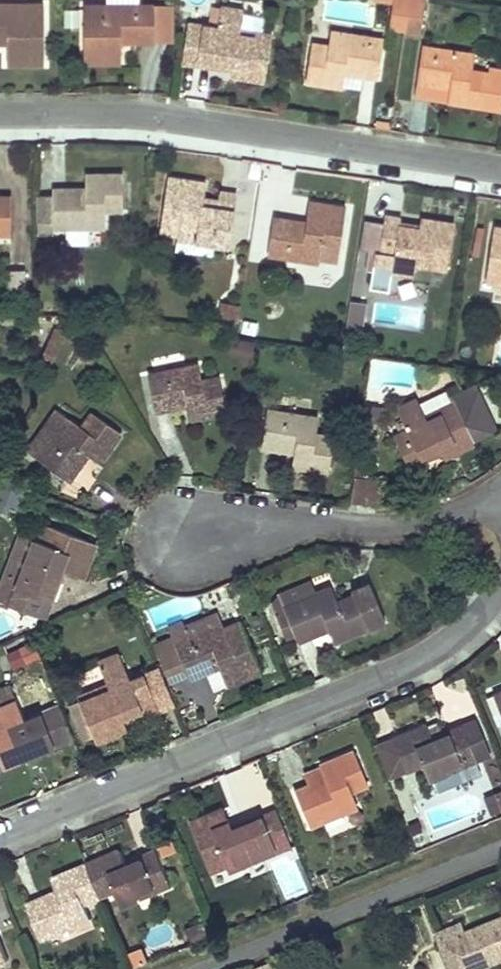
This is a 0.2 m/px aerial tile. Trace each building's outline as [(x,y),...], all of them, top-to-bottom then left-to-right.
[(390,30),(404,32),(408,0),(395,0),(390,30)] [(423,35),(427,0),(408,0),(404,32),(423,35)] [(0,5),(0,42),(7,42),(7,64),(22,64),(44,64),(44,5),(0,5)] [(154,6),(85,6),(85,63),(107,63),(122,63),(121,40),(155,40),(154,6)] [(242,78),(265,82),(272,37),(240,31),(243,12),(221,8),(217,29),(188,24),(185,39),(186,40),(199,41),(196,64),(213,67),(214,61),(233,65),(232,70),(231,76),(242,78)] [(312,44),(306,82),(334,87),(342,88),(345,71),(378,76),(384,40),(331,32),(330,46),(312,44)] [(186,40),(183,62),(196,64),(199,41),(186,40)] [(448,100),(469,103),(500,109),(500,75),(471,70),(474,55),(424,47),(418,80),(450,85),(448,100)] [(214,61),(213,67),(232,70),(233,65),(214,61)] [(124,210),(122,175),(93,175),(86,176),(86,192),(53,192),(53,198),(53,223),(53,227),(105,227),(106,210),(124,210)] [(202,202),(204,184),(198,183),(168,179),(161,232),(179,235),(178,240),(229,247),(234,212),(219,210),(202,208),(202,202)] [(234,212),(237,195),(221,193),(219,205),(219,210),(234,212)] [(53,223),(53,198),(37,198),(38,223),(53,223)] [(11,233),(11,199),(0,199),(0,234),(11,233)] [(305,226),(273,221),(268,255),(320,264),(321,259),(338,262),(346,208),(318,204),(310,202),(305,226)] [(430,267),(450,270),(457,224),(426,220),(421,219),(420,230),(401,227),(402,220),(384,217),(381,232),(379,251),(368,250),(366,267),(380,270),(378,285),(410,290),(412,275),(413,275),(414,265),(415,260),(431,262),(430,267)] [(494,228),(487,281),(500,283),(500,229),(494,228)] [(379,251),(381,232),(371,230),(368,250),(379,251)] [(26,269),(8,270),(8,296),(27,295),(26,269)] [(373,308),(355,304),(350,327),(368,331),(373,308)] [(242,306),(219,305),(219,327),(242,328),(242,306)] [(68,328),(58,323),(50,339),(60,344),(68,328)] [(60,344),(50,339),(41,355),(52,360),(60,344)] [(253,360),(256,343),(235,340),(233,357),(253,360)] [(164,372),(148,375),(155,410),(187,403),(190,419),(206,416),(226,412),(220,378),(202,382),(198,365),(181,368),(182,373),(165,377),(164,372)] [(181,368),(164,372),(165,377),(182,373),(181,368)] [(421,407),(402,416),(410,435),(397,441),(411,472),(426,466),(423,459),(442,451),(445,458),(460,451),(476,444),(474,440),(494,431),(475,388),(452,398),(454,403),(425,416),(421,407)] [(363,407),(360,423),(383,426),(386,411),(363,407)] [(283,414),(267,412),(262,446),(294,450),(293,467),(308,469),(329,472),(334,438),(317,435),(318,418),(299,416),(299,421),(282,418),(283,414)] [(48,448),(38,461),(67,481),(85,455),(100,465),(112,447),(121,434),(93,414),(82,428),(68,419),(58,434),(61,437),(52,450),(48,448)] [(61,437),(58,434),(48,448),(52,450),(61,437)] [(371,465),(354,462),(347,505),(365,507),(377,508),(382,479),(369,477),(371,465)] [(61,571),(83,579),(89,562),(96,544),(46,525),(39,542),(35,540),(15,589),(12,597),(45,610),(61,571)] [(0,594),(0,602),(3,604),(10,587),(15,589),(35,540),(21,535),(0,594)] [(311,582),(279,596),(280,599),(284,609),(316,594),(311,582)] [(295,634),(297,639),(327,627),(334,642),(354,633),(386,620),(371,583),(353,591),(354,595),(337,602),(331,587),(316,594),(284,609),(280,599),(272,608),(280,627),(290,623),(295,634)] [(10,587),(3,604),(42,619),(45,610),(12,597),(15,589),(10,587)] [(168,627),(173,640),(153,649),(168,685),(219,664),(228,686),(241,680),(262,671),(241,622),(225,628),(220,615),(187,629),(184,621),(168,627)] [(290,623),(280,627),(285,638),(295,634),(290,623)] [(108,685),(78,697),(95,739),(119,729),(127,726),(125,723),(123,717),(141,709),(143,714),(144,717),(160,710),(145,675),(131,680),(119,653),(98,661),(108,685)] [(145,675),(160,710),(174,705),(159,669),(145,675)] [(0,693),(0,707),(16,700),(11,689),(0,693)] [(493,696),(500,713),(500,692),(493,696)] [(58,707),(25,722),(16,700),(0,707),(0,756),(5,768),(45,751),(71,740),(58,707)] [(143,714),(141,709),(123,717),(125,723),(143,714)] [(373,747),(386,780),(423,764),(430,780),(435,778),(463,766),(468,779),(483,773),(478,761),(491,756),(477,723),(434,740),(427,724),(406,733),(373,747)] [(309,789),(296,794),(310,826),(324,820),(323,816),(339,809),(341,814),(358,807),(353,792),(369,784),(354,751),(331,761),(320,765),(326,781),(309,789)] [(320,765),(303,772),(309,789),(326,781),(320,765)] [(435,778),(440,792),(468,779),(463,766),(435,778)] [(485,801),(492,818),(500,814),(500,807),(497,796),(485,801)] [(225,808),(189,823),(209,871),(227,864),(228,868),(245,862),(243,857),(261,850),(263,855),(290,844),(277,812),(250,823),(234,830),(225,808)] [(323,816),(324,820),(341,814),(339,809),(323,816)] [(411,841),(400,845),(405,856),(415,851),(411,841)] [(122,850),(87,864),(102,896),(119,890),(125,906),(142,898),(140,894),(156,887),(158,892),(172,885),(159,853),(142,860),(128,866),(122,850)] [(243,857),(245,862),(263,855),(261,850),(243,857)] [(44,900),(29,906),(43,939),(58,933),(56,929),(72,922),(74,926),(90,919),(85,904),(102,896),(87,864),(53,878),(60,894),(44,900)] [(140,894),(142,898),(158,892),(156,887),(140,894)] [(478,967),(500,959),(500,918),(465,931),(478,967)] [(56,929),(58,933),(74,926),(72,922),(56,929)] [(214,935),(208,922),(185,932),(191,945),(214,935)] [(8,960),(0,941),(0,964),(8,960)] [(131,956),(137,968),(139,968),(147,966),(141,952),(131,956)] [(271,954),(255,961),(259,968),(278,968),(271,954)] [(287,968),(308,968),(299,957),(285,967),(287,968)]
